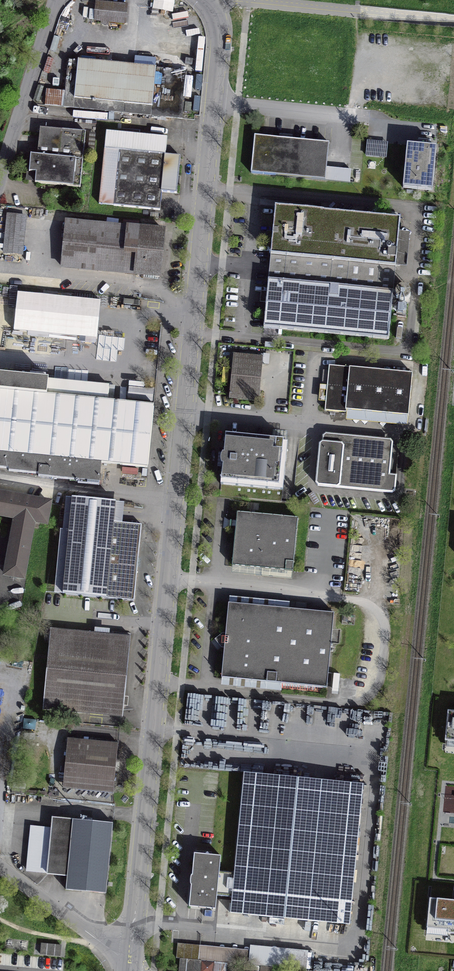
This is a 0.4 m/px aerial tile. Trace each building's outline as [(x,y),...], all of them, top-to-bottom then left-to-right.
[(126,5),(96,2),(95,20),(125,23),(126,5)] [(57,53),(50,51),(47,62),(54,64),(57,53)] [(63,107),(151,116),(156,68),(77,60),(77,64),(67,63),(63,107)] [(85,133),(40,128),(38,156),(31,156),(29,172),(36,173),(35,183),(80,186),(85,133)] [(106,132),(98,204),(160,210),(162,192),(176,193),(180,157),(165,155),(167,138),(106,132)] [(254,136),(251,174),(313,179),(317,142),(254,136)] [(436,147),(407,144),(403,188),(432,191),(436,147)] [(269,267),(395,279),(400,219),(275,207),(269,267)] [(26,218),(7,216),(4,252),(22,254),(26,218)] [(62,266),(159,276),(164,231),(163,230),(163,223),(143,221),(143,229),(66,221),(62,266)] [(395,279),(269,267),(264,327),(389,339),(395,279)] [(229,398),(259,401),(263,356),(233,354),(229,398)] [(329,365),(325,411),(346,413),(346,410),(409,416),(413,373),(329,365)] [(147,467),(153,405),(107,400),(108,386),(48,380),(49,378),(0,374),(0,468),(9,469),(8,471),(38,474),(38,476),(49,477),(51,480),(54,478),(78,480),(78,483),(99,485),(101,463),(147,467)] [(226,435),(220,495),(281,501),(287,441),(226,435)] [(315,483),(318,486),(392,493),(395,490),(396,475),(389,474),(392,448),(323,442),(322,449),(319,448),(315,483)] [(0,494),(0,520),(14,522),(3,579),(25,583),(35,526),(48,529),(53,503),(0,494)] [(63,593),(134,600),(141,525),(113,522),(115,501),(72,497),(71,506),(63,593)] [(237,513),(232,565),(293,571),(298,519),(237,513)] [(334,613),(229,603),(221,678),(281,683),(280,688),(324,692),(324,687),(327,687),(334,613)] [(131,636),(50,628),(42,709),(81,713),(82,702),(124,706),(131,636)] [(113,793),(118,743),(79,739),(74,789),(113,793)] [(230,913),(340,923),(353,783),(244,773),(234,872),(219,871),(221,856),(194,853),(189,906),(215,909),(217,893),(221,893),(220,896),(232,897),(230,913)] [(113,823),(53,818),(47,874),(67,876),(66,889),(106,893),(113,823)] [(431,898),(428,931),(453,934),(453,900),(431,898)] [(61,945),(41,943),(40,954),(60,956),(61,945)] [(176,958),(180,958),(201,960),(248,965),(249,950),(177,943),(176,958)] [(201,960),(180,958),(178,970),(200,970),(201,960)]
